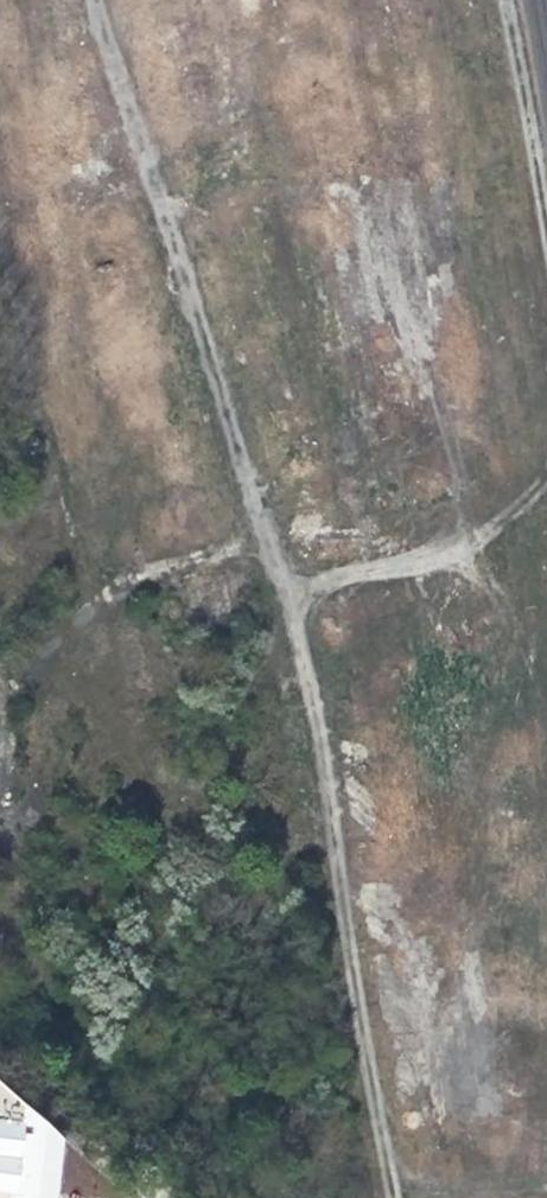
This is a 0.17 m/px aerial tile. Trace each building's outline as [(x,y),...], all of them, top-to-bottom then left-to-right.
[(0,1132),(0,1197),(28,1197),(34,1135),(0,1132)]
